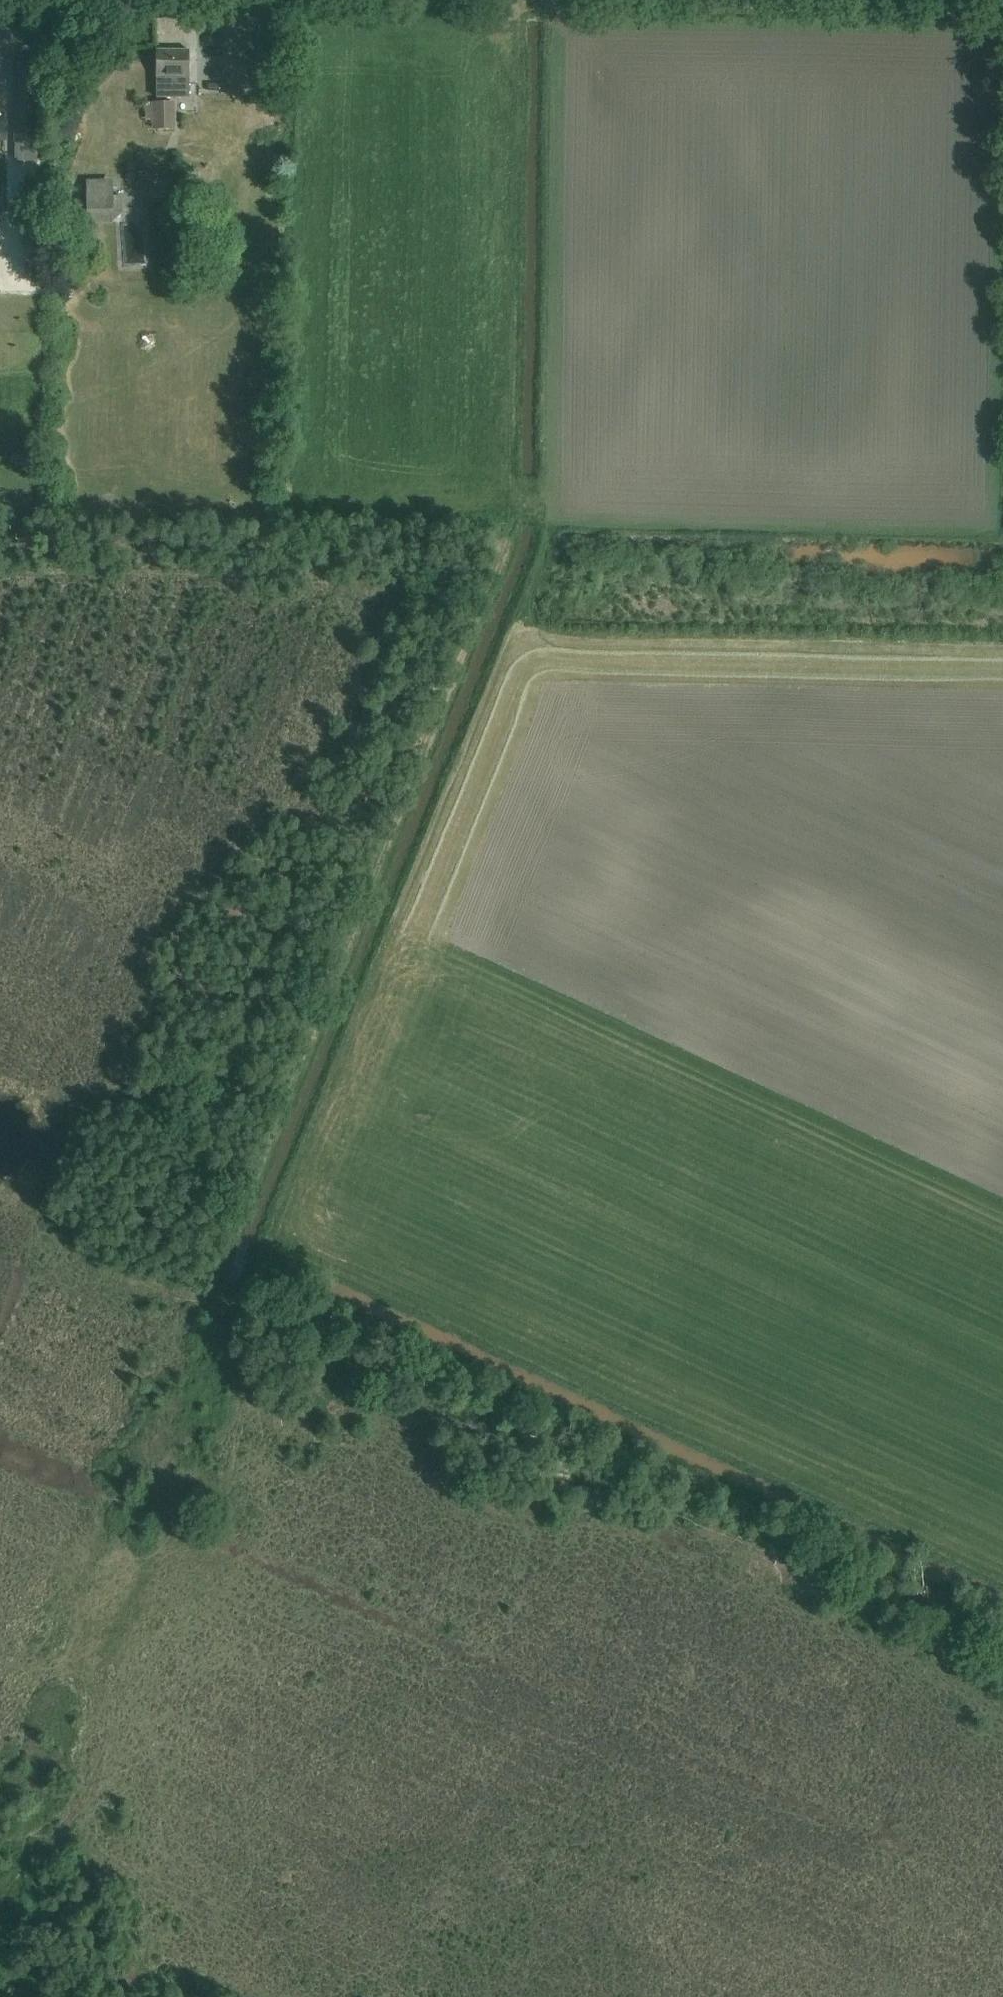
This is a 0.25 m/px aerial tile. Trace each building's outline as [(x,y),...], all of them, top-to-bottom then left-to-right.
[(189,77),(189,50),(156,50),(156,77),(157,77),(157,98),(174,98),(174,82),(185,82),(185,78),(187,78),(186,77),(189,77)] [(15,62),(14,142),(38,143),(38,63),(15,62)] [(172,129),(172,101),(149,101),(149,104),(143,104),(143,122),(149,122),(150,130),(172,129)] [(10,131),(0,131),(0,142),(9,142),(10,131)] [(131,267),(150,266),(148,226),(129,227),(131,267)]
